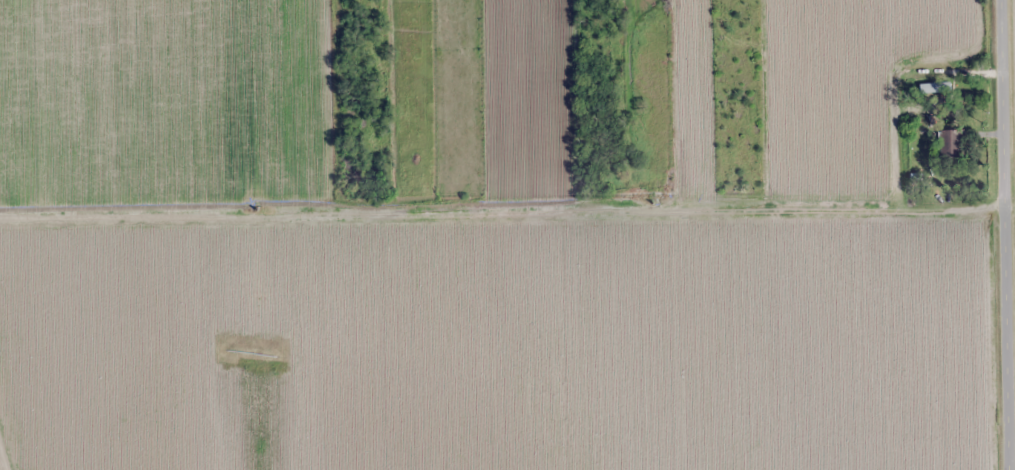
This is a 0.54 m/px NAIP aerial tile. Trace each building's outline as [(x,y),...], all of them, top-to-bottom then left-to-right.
[(963,158),(963,130),(940,130),(940,158),(963,158)]
